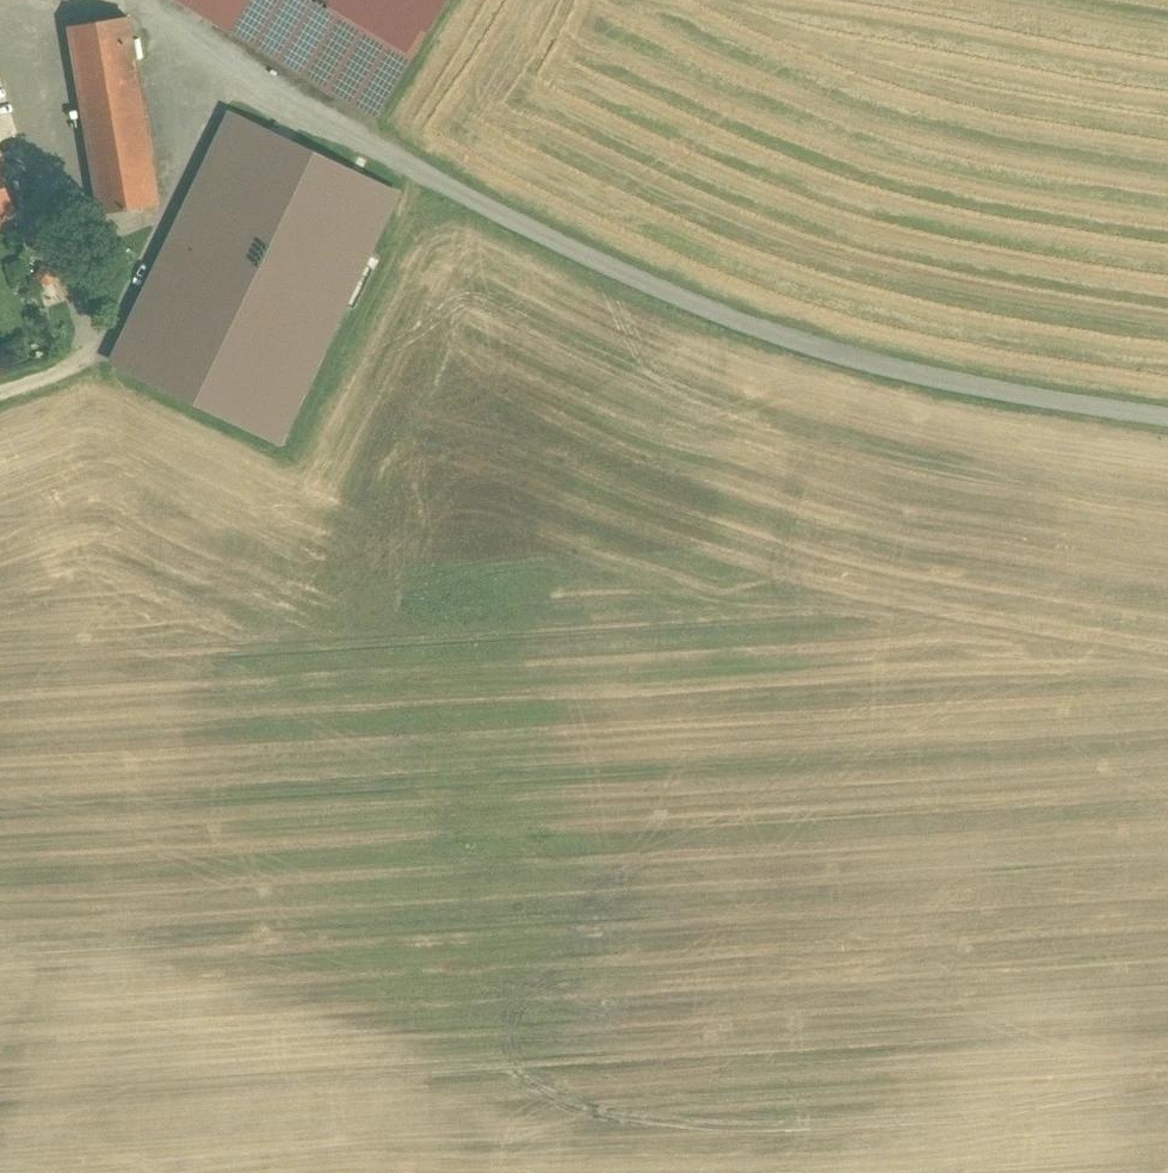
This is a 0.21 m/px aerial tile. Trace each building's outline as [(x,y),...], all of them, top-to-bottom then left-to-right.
[(380,100),(440,0),(211,0),(380,100)] [(96,212),(160,202),(151,136),(133,5),(68,14),(96,212)] [(402,197),(229,115),(110,365),(282,447),(402,197)] [(18,205),(0,149),(0,211),(18,205)]
